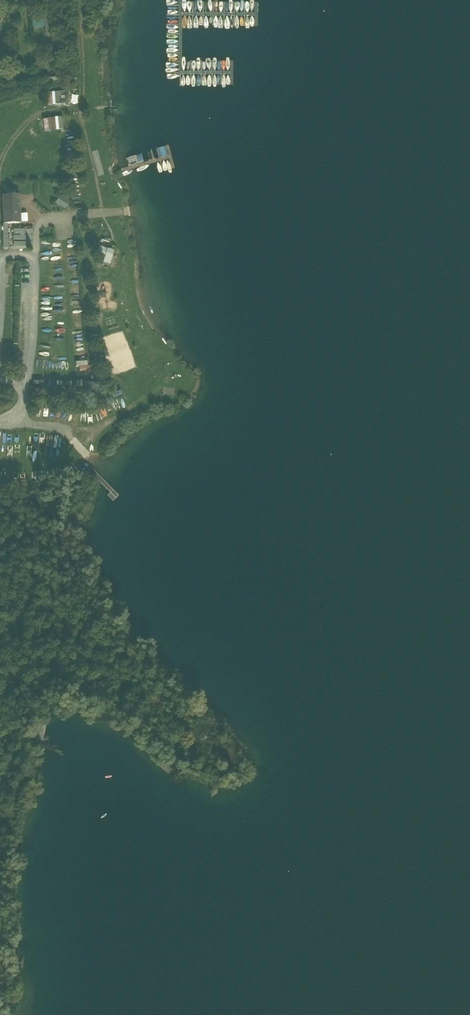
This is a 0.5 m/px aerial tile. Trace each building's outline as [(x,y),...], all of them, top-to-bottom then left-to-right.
[(44,27),(42,11),(31,13),(33,28),(44,27)] [(69,92),(54,93),(55,105),(70,104),(69,92)] [(44,118),(45,130),(58,129),(58,117),(44,118)] [(2,196),(4,224),(16,224),(21,223),(19,195),(2,196)] [(55,204),(64,210),(70,201),(60,196),(55,204)] [(14,246),(27,246),(27,229),(15,228),(14,246)] [(97,256),(105,258),(107,249),(100,247),(97,256)]
